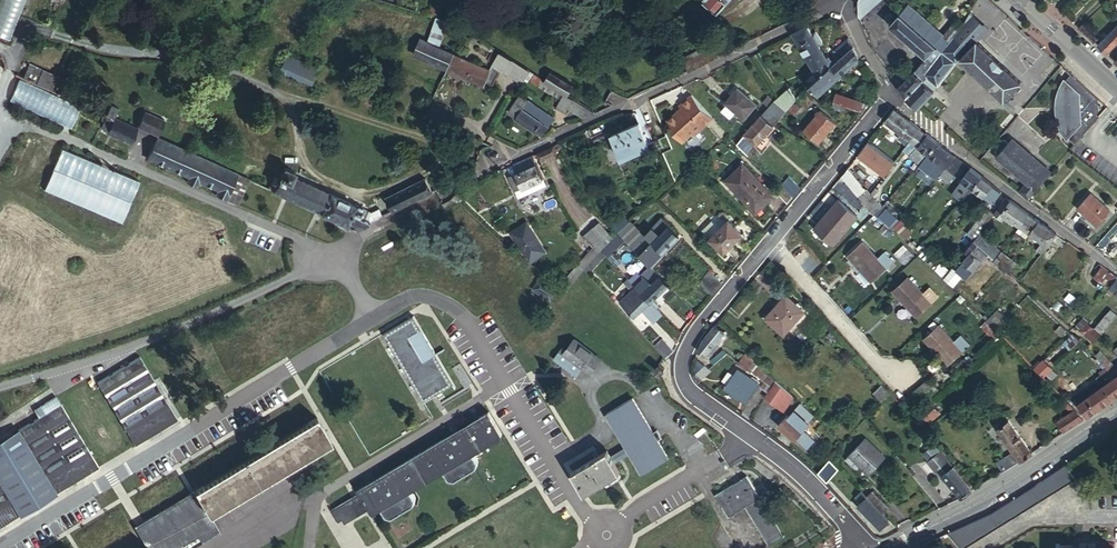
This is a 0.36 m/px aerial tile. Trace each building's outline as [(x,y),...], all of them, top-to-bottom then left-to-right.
[(705,1),(718,13),(730,0),(706,0),(705,1)] [(861,18),(882,0),(861,0),(859,2),(860,16),(861,18)] [(910,3),(900,14),(907,19),(914,10),(916,8),(910,3)] [(935,42),(942,33),(914,10),(907,19),(935,42)] [(928,56),(900,86),(907,96),(918,106),(934,89),(923,79),(928,73),(939,84),(957,61),(943,49),(935,42),(907,19),(900,14),(891,25),(928,56)] [(1098,44),(1107,52),(1116,42),(1116,25),(1098,44)] [(812,34),(807,26),(793,33),(819,77),(836,62),(833,58),(831,59),(829,57),(826,58),(819,45),(822,43),(815,32),(812,34)] [(943,49),(957,61),(960,58),(976,40),(961,27),(958,31),(949,41),(943,49)] [(949,41),(958,31),(953,27),(945,35),(944,37),(949,41)] [(449,67),(457,49),(414,30),(407,49),(449,67)] [(945,35),(942,33),(935,42),(943,49),(949,41),(944,37),(945,35)] [(853,45),(850,37),(835,49),(842,56),(853,45)] [(976,40),(960,58),(1006,100),(1023,81),(977,39),(976,40)] [(1107,52),(1116,62),(1116,42),(1107,52)] [(842,56),(836,62),(819,77),(810,86),(819,95),(859,56),(853,45),(842,56)] [(483,61),(457,49),(449,67),(475,79),(483,61)] [(300,75),(306,61),(290,55),(284,69),(300,75)] [(518,86),(526,69),(504,56),(501,64),(496,62),(494,66),(483,61),(475,79),(485,83),(488,78),(493,81),(498,73),(503,76),(503,77),(512,81),(512,84),(518,86)] [(320,67),(306,61),(300,75),(315,81),(320,67)] [(61,75),(33,64),(27,78),(55,90),(61,75)] [(546,82),(569,96),(575,86),(552,71),(546,82)] [(1074,76),(1070,72),(1067,75),(1065,78),(1064,80),(1068,84),(1074,76)] [(923,79),(934,89),(939,84),(928,73),(923,79)] [(1064,134),(1066,137),(1070,133),(1078,140),(1099,115),(1096,112),(1099,109),(1098,103),(1095,101),(1098,98),(1074,76),(1068,84),(1064,80),(1060,89),(1058,95),(1057,104),(1057,112),(1058,121),(1062,129),(1064,134)] [(71,126),(79,104),(16,80),(8,102),(71,126)] [(787,111),(788,110),(795,102),(797,100),(787,85),(774,100),(787,111)] [(721,104),(722,104),(731,113),(739,121),(754,105),(736,89),(721,104)] [(527,98),(519,93),(510,110),(547,130),(557,111),(546,106),(542,113),(525,104),(527,98)] [(862,112),(869,103),(837,93),(832,108),(844,113),(846,106),(862,112)] [(713,117),(692,95),(680,105),(682,107),(679,110),(680,111),(678,113),(675,113),(668,120),(676,129),(674,131),(683,141),(693,132),(695,134),(713,117)] [(769,105),(774,100),(769,96),(765,102),(769,105)] [(434,100),(431,108),(444,114),(448,106),(434,100)] [(769,105),(761,115),(775,126),(787,111),(774,100),(769,105)] [(795,102),(788,110),(794,115),(801,107),(795,102)] [(106,113),(113,116),(117,106),(110,103),(106,113)] [(731,113),(722,104),(716,111),(725,119),(731,113)] [(910,140),(920,127),(895,107),(885,120),(901,133),(897,138),(906,145),(907,143),(910,140)] [(820,109),(803,129),(818,141),(835,121),(820,109)] [(113,116),(106,113),(100,126),(108,129),(107,132),(130,142),(137,127),(113,116)] [(163,122),(143,113),(137,127),(157,136),(163,122)] [(761,115),(737,144),(750,154),(775,126),(761,115)] [(640,124),(613,137),(625,161),(652,148),(640,124)] [(937,141),(920,127),(910,140),(927,154),(937,141)] [(1070,133),(1066,137),(1070,140),(1074,144),(1078,140),(1070,133)] [(243,175),(157,136),(148,156),(191,176),(188,182),(199,186),(201,181),(219,189),(217,195),(226,199),(233,182),(239,184),(243,175)] [(1019,191),(1028,198),(1050,172),(1011,139),(1005,146),(1002,143),(998,148),(1001,151),(996,156),(1026,182),(1019,191)] [(910,140),(907,143),(914,149),(907,158),(917,165),(927,154),(910,140)] [(955,155),(937,141),(927,154),(929,155),(938,163),(941,165),(945,168),(955,155)] [(121,220),(137,178),(58,148),(42,190),(121,220)] [(933,169),(938,163),(929,155),(924,161),(933,169)] [(954,174),(957,176),(967,164),(955,155),(945,168),(940,174),(949,181),(954,174)] [(521,172),(514,174),(521,188),(546,176),(540,163),(538,164),(534,156),(517,164),(521,172)] [(864,165),(855,158),(852,161),(861,169),(862,167),(864,165)] [(852,161),(847,168),(859,178),(865,170),(862,167),(861,169),(852,161)] [(511,164),(510,165),(514,174),(521,172),(517,164),(512,166),(511,164)] [(742,164),(725,180),(756,212),(773,196),(742,164)] [(940,174),(945,168),(941,165),(934,173),(938,177),(940,174)] [(272,188),(357,228),(370,221),(367,217),(370,210),(366,209),(367,206),(358,203),(356,207),(294,177),(296,172),(287,167),(281,183),(276,180),(272,188)] [(987,180),(971,167),(962,179),(951,194),(961,202),(973,187),(978,191),(987,180)] [(847,168),(842,174),(859,192),(866,185),(859,178),(847,168)] [(521,188),(514,174),(511,176),(521,196),(550,184),(546,176),(521,188)] [(794,195),(800,187),(785,176),(780,183),(794,195)] [(991,202),(1000,190),(987,180),(978,191),(991,202)] [(391,198),(396,209),(433,192),(427,181),(391,198)] [(773,192),(787,203),(794,195),(780,183),(773,192)] [(873,187),(865,197),(879,211),(889,200),(873,187)] [(1109,210),(1089,194),(1078,208),(1097,224),(1109,210)] [(455,195),(450,199),(458,205),(462,201),(455,195)] [(858,212),(839,198),(816,226),(835,241),(858,212)] [(1028,213),(1007,198),(999,209),(1020,224),(1028,213)] [(889,205),(883,212),(892,221),(898,215),(889,205)] [(979,225),(984,228),(995,214),(990,210),(979,225)] [(1028,213),(1020,224),(1015,231),(1019,233),(1021,230),(1028,235),(1030,232),(1043,241),(1038,248),(1042,251),(1055,233),(1028,213)] [(639,254),(649,264),(661,253),(660,251),(677,235),(662,219),(644,236),(651,243),(639,254)] [(729,220),(711,237),(725,252),(743,234),(729,220)] [(609,243),(614,237),(600,221),(593,227),(608,244),(609,243)] [(630,221),(618,232),(639,254),(651,243),(644,236),(630,221)] [(906,221),(899,228),(907,237),(914,229),(906,221)] [(518,223),(512,228),(523,241),(529,236),(518,223)] [(588,269),(602,251),(608,244),(593,227),(585,234),(596,246),(582,264),(588,269)] [(861,241),(847,254),(870,279),(892,260),(884,251),(877,257),(861,241)] [(987,252),(975,241),(956,267),(963,272),(969,276),(987,252)] [(609,243),(608,244),(602,251),(607,255),(614,247),(609,243)] [(1002,250),(995,259),(1009,271),(1015,263),(1002,250)] [(582,264),(563,287),(569,292),(585,271),(588,269),(582,264)] [(639,274),(643,278),(653,268),(649,264),(639,274)] [(956,267),(947,280),(952,285),(963,272),(956,267)] [(635,285),(651,302),(668,285),(653,268),(643,278),(635,285)] [(700,283),(711,295),(721,284),(711,273),(700,283)] [(907,275),(892,289),(915,313),(938,293),(929,285),(922,291),(907,275)] [(1116,277),(1108,288),(1116,294),(1116,277)] [(549,294),(555,286),(547,280),(542,288),(549,294)] [(651,302),(635,285),(618,302),(633,318),(642,310),(653,322),(662,314),(651,302)] [(561,290),(555,286),(549,294),(555,298),(561,290)] [(996,313),(1003,321),(1029,295),(1021,288),(996,313)] [(786,293),(767,315),(785,331),(804,308),(786,293)] [(1082,329),(1081,331),(1092,341),(1116,315),(1116,314),(1110,308),(1103,315),(1098,311),(1089,322),(1082,329)] [(424,326),(415,313),(387,330),(427,398),(456,381),(434,344),(424,326)] [(836,331),(823,317),(818,322),(831,336),(836,331)] [(1079,325),(1082,329),(1089,322),(1085,318),(1079,325)] [(727,330),(718,323),(707,336),(702,343),(704,345),(706,342),(713,347),(727,330)] [(938,324),(923,338),(947,362),(968,343),(961,335),(954,341),(938,324)] [(1072,333),(1071,335),(1063,343),(1069,349),(1080,338),(1072,333)] [(664,340),(657,346),(667,356),(673,350),(664,340)] [(699,348),(698,353),(708,361),(717,351),(713,347),(706,342),(704,345),(702,343),(699,348)] [(581,367),(590,373),(600,355),(579,343),(575,349),(564,343),(553,361),(577,375),(581,367)] [(1115,376),(1116,374),(1116,370),(1099,351),(1095,355),(1100,361),(1115,376)] [(748,369),(756,360),(748,353),(740,362),(748,369)] [(139,357),(97,382),(136,447),(178,422),(139,357)] [(1052,368),(1045,360),(1035,369),(1043,377),(1052,368)] [(1110,379),(1115,376),(1100,361),(1097,364),(1102,369),(1099,371),(1104,377),(1106,374),(1110,379)] [(667,368),(661,363),(656,369),(663,373),(667,368)] [(703,365),(696,370),(703,377),(709,371),(708,369),(703,365)] [(770,393),(779,382),(762,366),(757,371),(769,382),(764,387),(770,393)] [(740,369),(728,383),(746,400),(759,385),(740,369)] [(1116,393),(1116,379),(1115,376),(1110,379),(1103,384),(1113,396),(1116,393)] [(927,377),(902,399),(912,410),(937,388),(927,377)] [(768,395),(773,400),(784,387),(779,382),(770,393),(768,395)] [(1096,408),(1113,396),(1103,384),(1087,395),(1096,408)] [(880,386),(873,394),(880,400),(887,393),(880,386)] [(784,387),(773,400),(786,410),(796,398),(784,387)] [(1078,401),(1086,415),(1096,408),(1087,395),(1078,401)] [(670,455),(635,396),(611,411),(631,445),(615,454),(611,448),(576,468),(589,489),(624,469),(617,459),(633,449),(645,469),(670,455)] [(930,401),(914,414),(923,427),(939,413),(930,401)] [(1063,430),(1083,417),(1067,402),(1064,405),(1070,411),(1056,421),(1063,430)] [(788,415),(780,424),(807,449),(815,440),(802,428),(808,421),(807,421),(813,415),(801,404),(789,416),(788,415)] [(59,405),(16,431),(56,496),(99,469),(59,405)] [(475,450),(505,432),(491,408),(358,489),(361,493),(333,510),(343,527),(370,510),(372,513),(382,507),(412,489),(445,469),(475,450)] [(325,433),(315,416),(133,528),(144,547),(143,547),(192,547),(218,532),(203,507),(325,433)] [(1021,459),(1032,452),(1008,418),(997,426),(1015,451),(1021,459)] [(16,431),(0,442),(0,487),(20,518),(56,496),(16,431)] [(867,438),(850,454),(869,474),(886,458),(867,438)] [(926,460),(937,451),(931,444),(920,454),(926,460)] [(475,450),(445,469),(451,478),(457,479),(479,466),(481,460),(475,450)] [(933,465),(942,457),(937,451),(926,460),(926,461),(938,475),(940,473),(933,465)] [(1021,459),(1015,451),(999,463),(1005,469),(1021,459)] [(945,478),(961,496),(971,489),(942,457),(933,465),(940,473),(945,478)] [(828,460),(818,472),(825,479),(836,469),(828,460)] [(947,532),(960,547),(961,547),(1076,479),(1067,463),(1031,487),(990,512),(971,521),(947,532)] [(749,472),(726,485),(739,507),(746,503),(770,540),(784,531),(762,494),(756,498),(750,487),(756,483),(749,472)] [(20,518),(0,487),(0,530),(20,518)] [(418,498),(412,489),(382,507),(388,516),(394,518),(416,504),(418,498)] [(867,495),(861,489),(855,495),(861,502),(859,504),(880,526),(888,518),(881,511),(867,495)] [(867,495),(881,511),(887,505),(873,490),(867,495)] [(218,532),(192,547),(238,547),(225,528),(218,532)]
